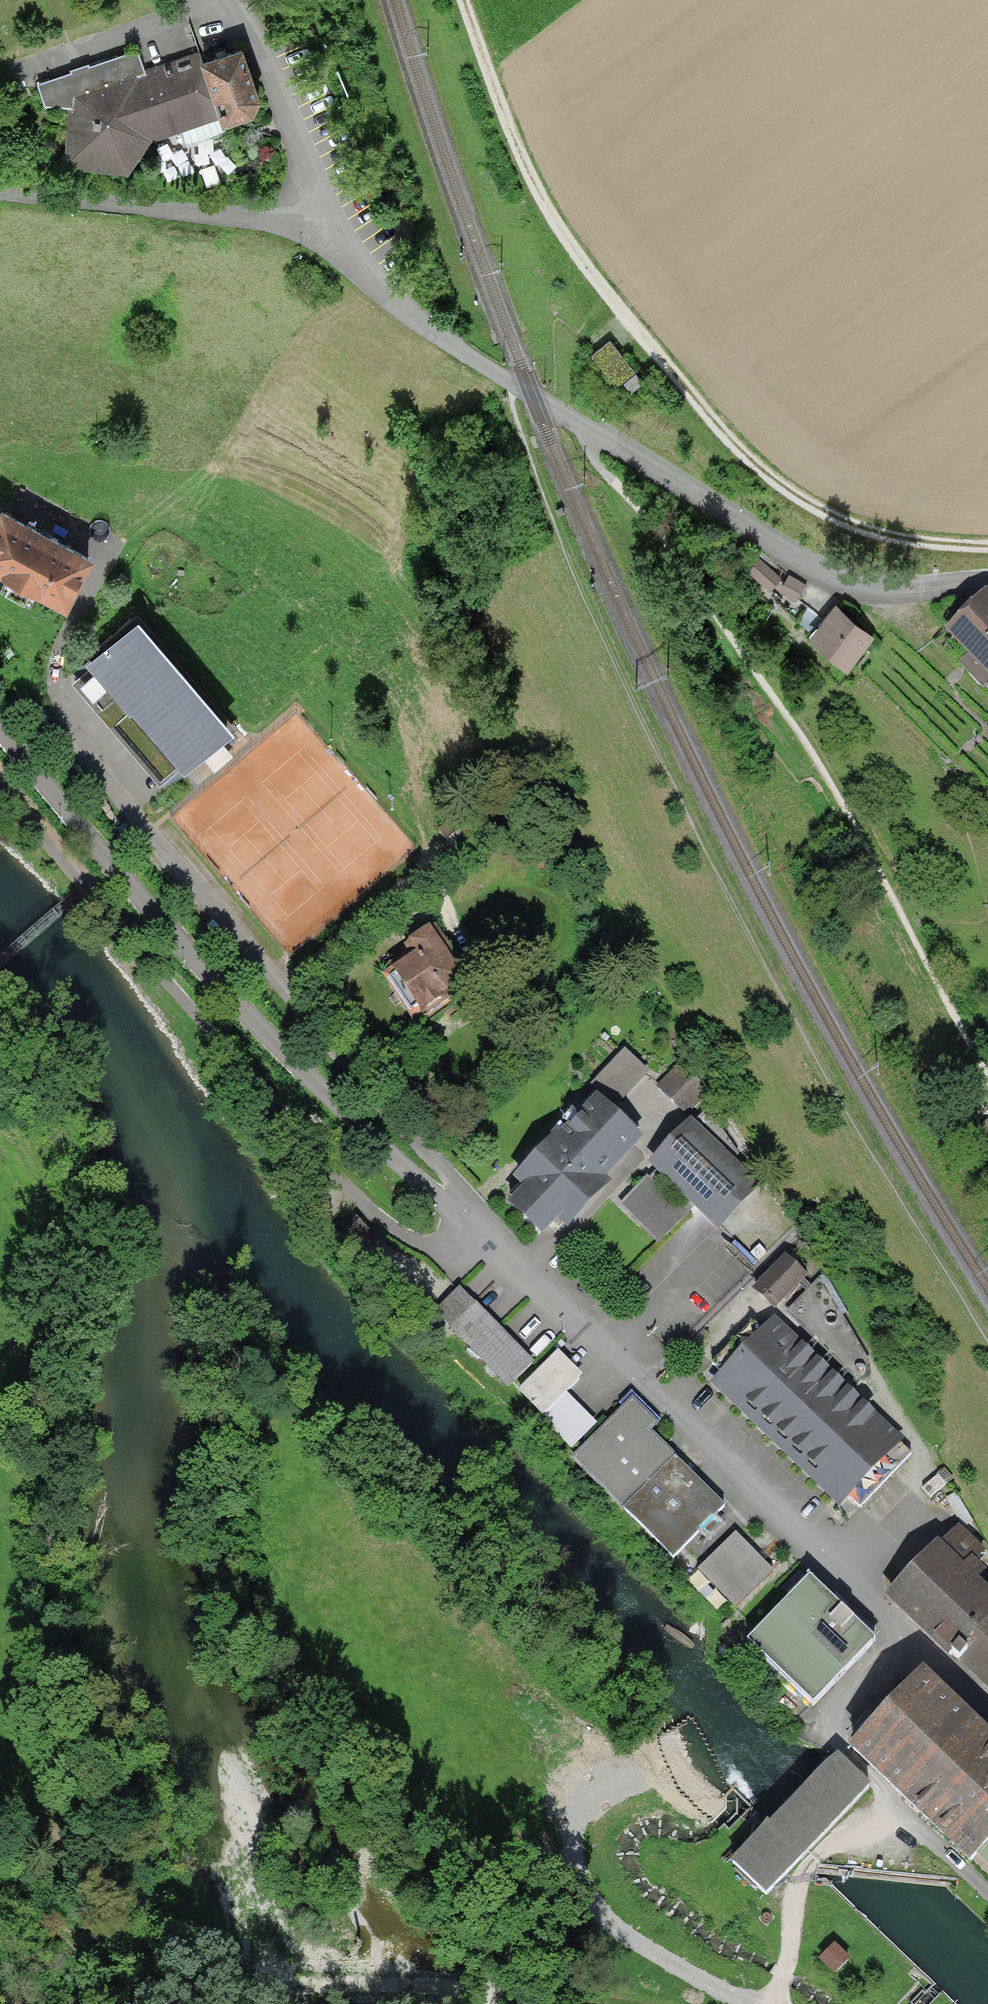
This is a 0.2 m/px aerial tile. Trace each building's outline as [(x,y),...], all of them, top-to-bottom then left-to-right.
[(265,118),(243,51),(152,82),(142,54),(39,93),(50,121),(77,121),(72,176),(135,184),(152,156),(265,118)] [(628,369),(607,341),(589,354),(610,383),(628,369)] [(1,502),(0,503),(0,566),(66,599),(92,548),(1,502)] [(775,573),(753,558),(742,574),(764,589),(775,573)] [(800,585),(783,574),(775,586),(792,597),(800,585)] [(982,588),(938,631),(963,657),(954,666),(978,690),(987,681),(987,593),(982,588)] [(871,636),(829,602),(805,632),(846,666),(871,636)] [(228,731),(131,619),(83,661),(180,773),(228,731)] [(474,992),(432,929),(405,947),(413,959),(388,976),(422,1027),(474,992)] [(656,1087),(688,1117),(710,1094),(678,1064),(656,1087)] [(596,1104),(560,1143),(608,1188),(645,1150),(596,1104)] [(650,1168),(721,1233),(764,1186),(694,1121),(650,1168)] [(563,1237),(608,1188),(560,1143),(554,1138),(511,1184),(521,1193),(504,1211),(539,1244),(554,1229),(563,1237)] [(654,1241),(676,1224),(646,1186),(624,1203),(654,1241)] [(799,1247),(753,1296),(772,1314),(818,1265),(799,1247)] [(433,1310),(509,1386),(536,1360),(476,1299),(475,1300),(459,1285),(433,1310)] [(806,1295),(785,1317),(848,1376),(869,1354),(806,1295)] [(707,1389),(842,1513),(908,1442),(774,1317),(707,1389)] [(515,1392),(571,1444),(593,1420),(537,1368),(515,1392)] [(568,1463),(673,1559),(726,1502),(653,1434),(660,1426),(629,1398),(568,1463)] [(987,1621),(987,1596),(979,1588),(987,1579),(987,1558),(954,1527),(884,1604),(949,1663),(987,1621)] [(735,1612),(772,1572),(734,1537),(697,1577),(735,1612)] [(742,1646),(812,1710),(868,1649),(799,1585),(742,1646)] [(949,1663),(987,1694),(987,1621),(949,1663)] [(975,1852),(987,1839),(987,1723),(923,1663),(847,1744),(968,1861),(975,1852)] [(768,1823),(732,1862),(766,1894),(803,1854),(869,1785),(838,1756),(799,1798),(771,1826),(768,1823)] [(975,1852),(987,1863),(987,1839),(975,1852)] [(816,1963),(830,1976),(845,1960),(831,1947),(816,1963)]
